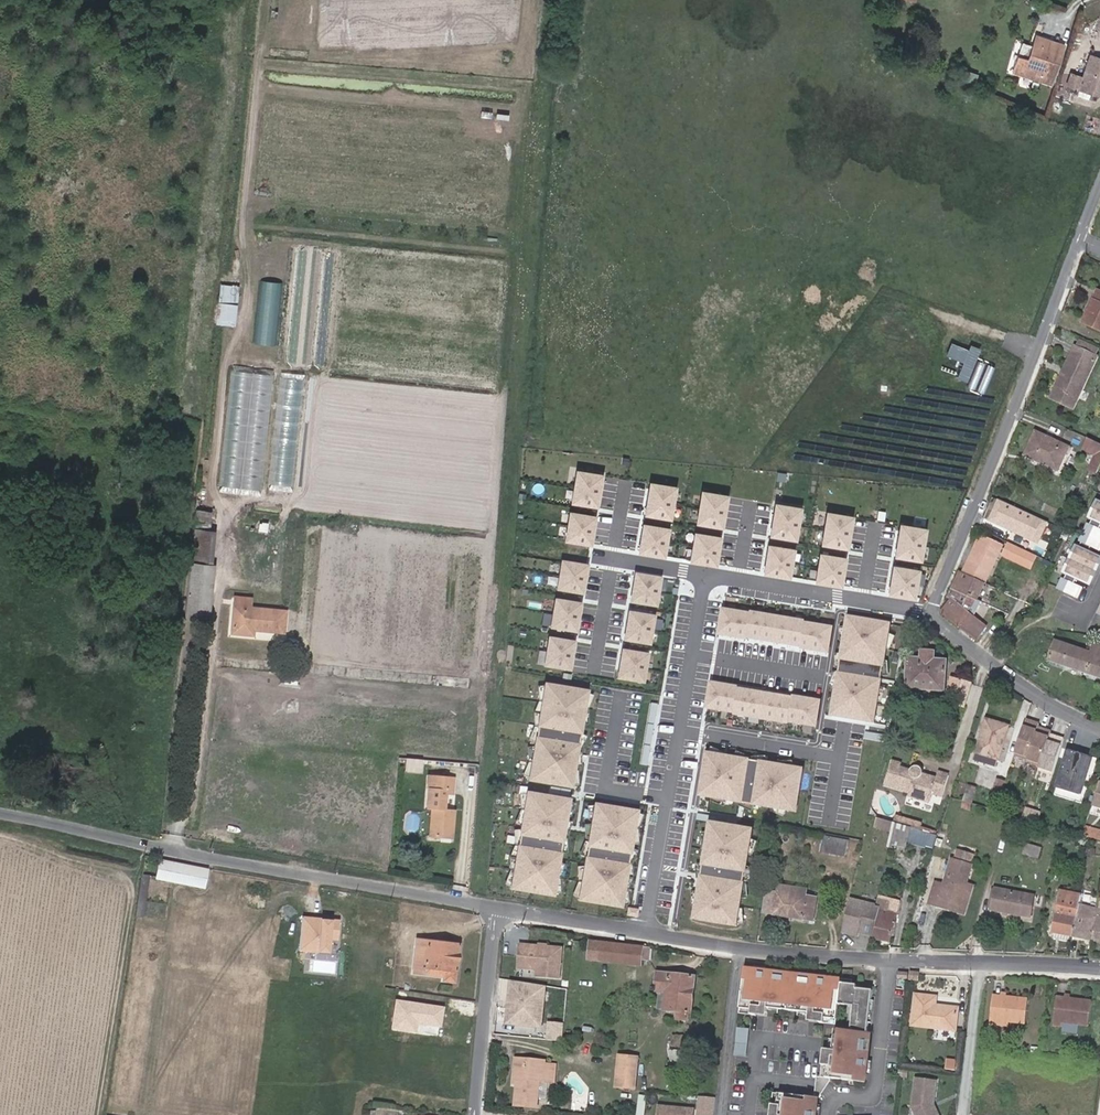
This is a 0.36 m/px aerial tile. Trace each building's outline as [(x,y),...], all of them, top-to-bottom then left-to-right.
[(1050,85),(1060,54),(1042,48),(1045,40),(1036,36),(1028,61),(1017,57),(1013,73),(1050,85)] [(1060,54),(1063,45),(1045,40),(1042,48),(1060,54)] [(1099,89),(1099,59),(1089,56),(1082,78),(1071,74),(1067,86),(1078,89),(1076,95),(1088,100),(1090,93),(1098,96),(1099,89)] [(258,342),(279,344),(283,280),(263,279),(258,342)] [(235,305),(238,287),(220,285),(219,303),(235,305)] [(1098,290),(1089,309),(1094,311),(1088,325),(1099,331),(1099,292),(1098,290)] [(233,325),(235,305),(219,303),(217,323),(233,325)] [(1088,325),(1094,311),(1089,309),(1082,323),(1088,325)] [(1098,350),(1080,341),(1077,348),(1095,356),(1098,350)] [(972,347),(960,377),(966,379),(978,349),(972,347)] [(1073,410),(1097,357),(1095,356),(1077,348),(1075,347),(1051,399),(1073,410)] [(226,489),(262,490),(264,410),(271,410),(272,370),(244,369),(244,395),(248,395),(247,419),(246,419),(246,431),(228,430),(226,489)] [(292,484),(304,379),(283,377),(271,482),(292,484)] [(1058,470),(1068,447),(1035,432),(1025,455),(1058,470)] [(1099,466),(1099,444),(1089,439),(1083,451),(1095,457),(1089,470),(1097,474),(1099,466)] [(607,474),(579,469),(573,503),(601,509),(607,474)] [(680,487),(652,482),(647,516),(674,521),(680,487)] [(732,495),(704,490),(698,524),(726,530),(732,495)] [(990,521),(1041,543),(1051,520),(999,498),(990,521)] [(806,507),(778,502),(773,536),(800,542),(806,507)] [(1099,502),(1092,517),(1093,518),(1089,525),(1088,525),(1085,532),(1099,539),(1099,530),(1099,529),(1099,527),(1099,502)] [(210,523),(211,511),(195,509),(195,514),(194,521),(210,523)] [(600,516),(572,511),(566,541),(594,546),(600,516)] [(858,516),(830,511),(824,545),(852,550),(858,516)] [(673,528),(645,522),(639,552),(667,558),(673,528)] [(930,528),(902,523),(897,558),(925,563),(930,528)] [(212,563),(215,530),(194,528),(191,560),(212,563)] [(725,536),(697,531),(692,562),(720,567),(725,536)] [(1088,552),(1092,544),(1099,548),(1099,545),(1099,539),(1085,532),(1081,539),(1082,540),(1079,547),(1078,547),(1072,559),(1095,570),(1099,559),(1099,557),(1088,552)] [(976,601),(985,583),(1003,546),(981,535),(979,539),(963,573),(960,572),(952,590),(951,589),(947,598),(951,600),(941,613),(976,640),(986,627),(969,614),(976,601)] [(1008,542),(1003,557),(1035,567),(1040,552),(1008,542)] [(798,550),(771,545),(766,574),(793,579),(798,550)] [(849,556),(823,552),(818,583),(844,587),(849,556)] [(1089,583),(1095,570),(1072,559),(1066,572),(1067,572),(1064,580),(1063,579),(1059,587),(1076,595),(1080,587),(1073,584),(1077,576),(1089,583)] [(208,620),(215,564),(191,562),(185,618),(208,620)] [(592,567),(563,562),(558,591),(586,597),(592,567)] [(923,569),(895,564),(890,594),(918,599),(923,569)] [(666,580),(638,575),(632,605),(661,610),(666,580)] [(234,596),(233,607),(252,608),(253,598),(234,596)] [(584,604),(556,598),(551,628),(579,633),(584,604)] [(283,633),(285,612),(233,607),(231,634),(252,635),(253,630),(283,633)] [(838,628),(726,609),(722,635),(833,655),(838,628)] [(659,617),(631,612),(625,641),(653,647),(659,617)] [(896,624),(852,617),(835,717),(880,726),(896,624)] [(578,642),(550,636),(545,666),(573,671),(578,642)] [(1094,643),(1092,650),(1088,649),(1087,652),(1055,641),(1049,661),(1099,678),(1099,645),(1094,643)] [(653,655),(625,650),(619,679),(647,685),(653,655)] [(944,691),(946,660),(934,659),(935,651),(922,650),(921,658),(908,658),(906,689),(944,691)] [(972,684),(952,678),(947,694),(957,696),(955,704),(965,707),(972,684)] [(826,702),(715,682),(709,711),(820,729),(826,702)] [(592,691),(547,683),(531,782),(575,790),(592,691)] [(655,745),(659,720),(653,719),(656,703),(652,702),(645,744),(655,745)] [(998,759),(1008,726),(986,719),(976,753),(998,759)] [(1035,723),(1026,720),(1015,755),(1027,759),(1038,727),(1034,726),(1035,723)] [(1051,732),(1038,728),(1027,759),(1027,762),(1040,766),(1050,735),(1051,732)] [(1059,738),(1050,735),(1040,766),(1039,770),(1053,775),(1063,742),(1058,741),(1059,738)] [(1091,779),(1097,759),(1069,751),(1055,796),(1078,803),(1086,777),(1091,779)] [(809,770),(710,753),(703,797),(802,814),(809,770)] [(995,767),(998,759),(976,753),(974,760),(995,767)] [(408,757),(407,770),(423,771),(424,758),(408,757)] [(942,796),(949,776),(938,772),(936,779),(923,775),(923,774),(923,773),(923,772),(923,771),(923,770),(922,769),(921,768),(919,767),(918,766),(917,766),(916,766),(915,766),(914,767),(913,767),(912,768),(911,769),(911,770),(910,771),(900,768),(901,765),(892,762),(885,785),(910,792),(909,796),(930,802),(932,793),(942,796)] [(992,790),(998,773),(981,768),(976,784),(992,790)] [(445,811),(446,795),(447,777),(429,775),(426,809),(431,810),(429,836),(439,837),(439,835),(452,837),(454,811),(445,811)] [(453,796),(455,778),(447,777),(446,795),(453,796)] [(998,803),(1005,782),(997,779),(990,800),(998,803)] [(1099,782),(1092,805),(1099,807),(1099,782)] [(972,804),(976,787),(968,785),(963,801),(972,804)] [(575,801),(530,794),(513,891),(558,899),(575,801)] [(642,810),(599,803),(581,902),(625,910),(642,810)] [(1041,814),(1025,809),(1022,818),(1038,823),(1041,814)] [(922,824),(896,817),(894,823),(919,831),(921,827),(922,824)] [(933,847),(936,835),(935,835),(919,831),(894,823),(888,847),(892,848),(893,845),(905,848),(907,842),(925,847),(926,845),(933,847)] [(757,831),(715,824),(697,921),(739,929),(757,831)] [(1085,827),(1083,835),(1099,840),(1099,831),(1085,827)] [(845,856),(848,841),(825,837),(822,852),(845,856)] [(1038,859),(1042,848),(1026,844),(1023,855),(1038,859)] [(966,884),(971,865),(974,855),(957,849),(954,860),(952,859),(947,875),(951,876),(948,886),(944,885),(935,882),(929,903),(938,906),(940,901),(961,908),(968,885),(966,884)] [(203,888),(207,870),(159,860),(156,878),(203,888)] [(143,917),(149,876),(142,875),(136,916),(143,917)] [(806,896),(807,890),(780,885),(779,892),(806,896)] [(964,914),(972,886),(968,885),(961,908),(940,901),(938,906),(964,914)] [(1030,917),(1034,896),(995,889),(991,910),(1030,917)] [(778,892),(768,890),(763,913),(774,915),(813,922),(818,898),(806,896),(779,892),(778,892)] [(1079,905),(1081,895),(1073,894),(1063,891),(1061,891),(1052,933),(1055,933),(1069,936),(1072,937),(1079,905)] [(891,943),(897,913),(896,913),(899,902),(878,897),(876,906),(875,908),(879,909),(873,937),(873,938),(891,943)] [(875,908),(876,906),(850,900),(842,934),(859,938),(859,934),(873,937),(879,909),(875,908)] [(1099,909),(1098,909),(1091,941),(1099,943),(1099,903),(1099,909)] [(1091,941),(1098,909),(1079,905),(1072,937),(1091,941)] [(639,909),(628,908),(627,917),(638,918),(639,909)] [(340,939),(342,917),(304,914),(301,949),(333,952),(334,939),(340,939)] [(1068,941),(1069,936),(1055,933),(1053,939),(1068,941)] [(455,982),(459,944),(416,939),(413,973),(443,977),(443,981),(455,982)] [(648,960),(649,949),(591,942),(589,959),(641,965),(641,959),(648,960)] [(560,979),(563,948),(519,945),(517,969),(537,970),(536,976),(560,979)] [(771,972),(744,969),(739,1007),(751,1009),(752,1005),(825,1013),(824,1018),(836,1020),(838,1004),(854,1005),(852,1030),(836,1028),(833,1049),(831,1066),(826,1065),(825,1078),(831,1078),(865,1082),(868,1054),(865,1054),(872,990),(856,988),(856,985),(841,983),(841,980),(813,977),(812,980),(771,975),(771,972)] [(910,971),(909,980),(919,981),(919,972),(913,972),(911,971),(910,971)] [(691,1014),(695,977),(669,974),(669,975),(657,973),(656,987),(652,987),(652,991),(659,991),(667,992),(665,1010),(676,1012),(675,1019),(687,1020),(688,1013),(691,1014)] [(510,979),(501,978),(497,1023),(506,1023),(510,979)] [(545,986),(511,981),(509,1003),(512,1004),(512,1008),(508,1010),(507,1024),(532,1026),(535,999),(544,999),(545,986)] [(665,1010),(667,992),(659,991),(657,1010),(665,1010)] [(955,1031),(958,1009),(943,1007),(942,1011),(935,1010),(936,1006),(936,998),(915,995),(912,1026),(955,1031)] [(1026,1023),(1028,999),(993,996),(990,1024),(1000,1025),(1000,1020),(1009,1021),(1026,1023)] [(1088,1025),(1091,1002),(1057,997),(1053,1025),(1063,1026),(1063,1022),(1071,1023),(1088,1025)] [(544,999),(535,999),(532,1026),(541,1027),(544,999)] [(767,1007),(752,1005),(751,1009),(751,1014),(767,1016),(767,1007)] [(825,1013),(809,1012),(808,1021),(824,1022),(824,1018),(825,1013)] [(563,1041),(564,1025),(550,1023),(548,1040),(563,1041)] [(748,1028),(737,1027),(734,1055),(745,1056),(748,1028)] [(683,1046),(683,1037),(672,1036),(671,1046),(683,1046)] [(823,1059),(823,1065),(826,1065),(831,1066),(833,1049),(828,1048),(827,1060),(823,1059)] [(634,1089),(637,1057),(619,1056),(617,1087),(634,1089)] [(540,1064),(540,1061),(515,1059),(513,1084),(517,1084),(519,1065),(540,1067),(540,1064)] [(537,1098),(539,1082),(548,1082),(548,1077),(555,1078),(556,1067),(549,1066),(549,1065),(540,1064),(540,1067),(519,1065),(517,1084),(515,1106),(536,1108),(537,1098)] [(825,1078),(817,1077),(810,1096),(818,1097),(820,1097),(830,1081),(831,1078),(825,1078)] [(936,1080),(915,1078),(911,1107),(915,1114),(938,1114),(933,1103),(936,1080)] [(546,1099),(548,1082),(539,1082),(537,1098),(546,1099)] [(818,1097),(810,1096),(779,1092),(778,1104),(782,1105),(781,1114),(816,1114),(818,1097)] [(716,1098),(699,1097),(697,1114),(714,1114),(716,1098)] [(782,1105),(778,1104),(773,1104),(771,1114),(781,1114),(782,1105)] [(693,1108),(659,1106),(658,1114),(692,1114),(693,1108)]
